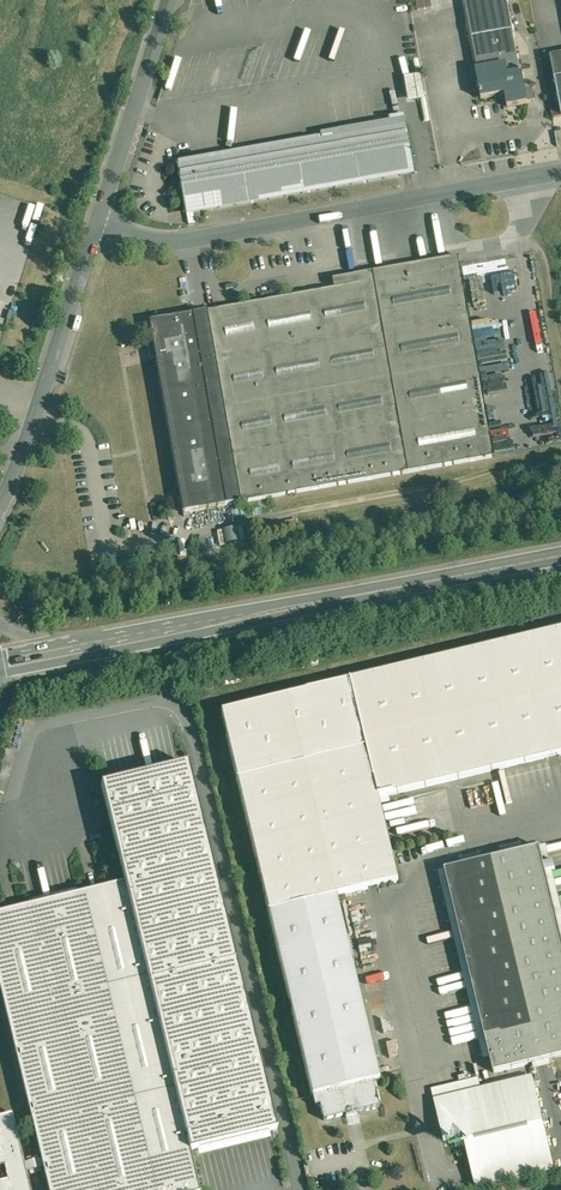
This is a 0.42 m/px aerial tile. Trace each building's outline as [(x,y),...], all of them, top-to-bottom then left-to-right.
[(419,11),(433,9),(432,0),(417,0),(419,11)] [(464,4),(482,101),(506,96),(508,108),(529,105),(529,104),(536,103),(533,90),(527,91),(523,73),(521,73),(508,0),(483,0),(464,4)] [(551,58),(557,85),(555,86),(555,88),(557,88),(560,109),(560,57),(551,58)] [(408,126),(177,166),(186,214),(416,174),(408,126)] [(463,268),(151,324),(185,514),(498,457),(463,268)] [(352,681),(380,799),(560,755),(560,632),(352,681)] [(352,681),(221,713),(312,1096),(373,1082),(379,1081),(335,897),(400,881),(380,799),(352,681)] [(189,764),(102,785),(125,883),(126,883),(191,1152),(277,1131),(189,764)] [(446,870),(495,1073),(560,1057),(560,903),(553,871),(556,871),(554,863),(545,865),(540,847),(446,870)] [(0,914),(0,986),(49,1189),(200,1189),(191,1152),(126,883),(125,883),(0,914)] [(433,1103),(443,1144),(461,1139),(473,1189),(484,1189),(554,1174),(531,1079),(433,1103)] [(373,1082),(312,1096),(314,1107),(319,1106),(323,1121),(344,1116),(345,1119),(359,1115),(358,1113),(379,1108),(373,1082)] [(0,1117),(0,1189),(31,1189),(13,1114),(0,1117)]
